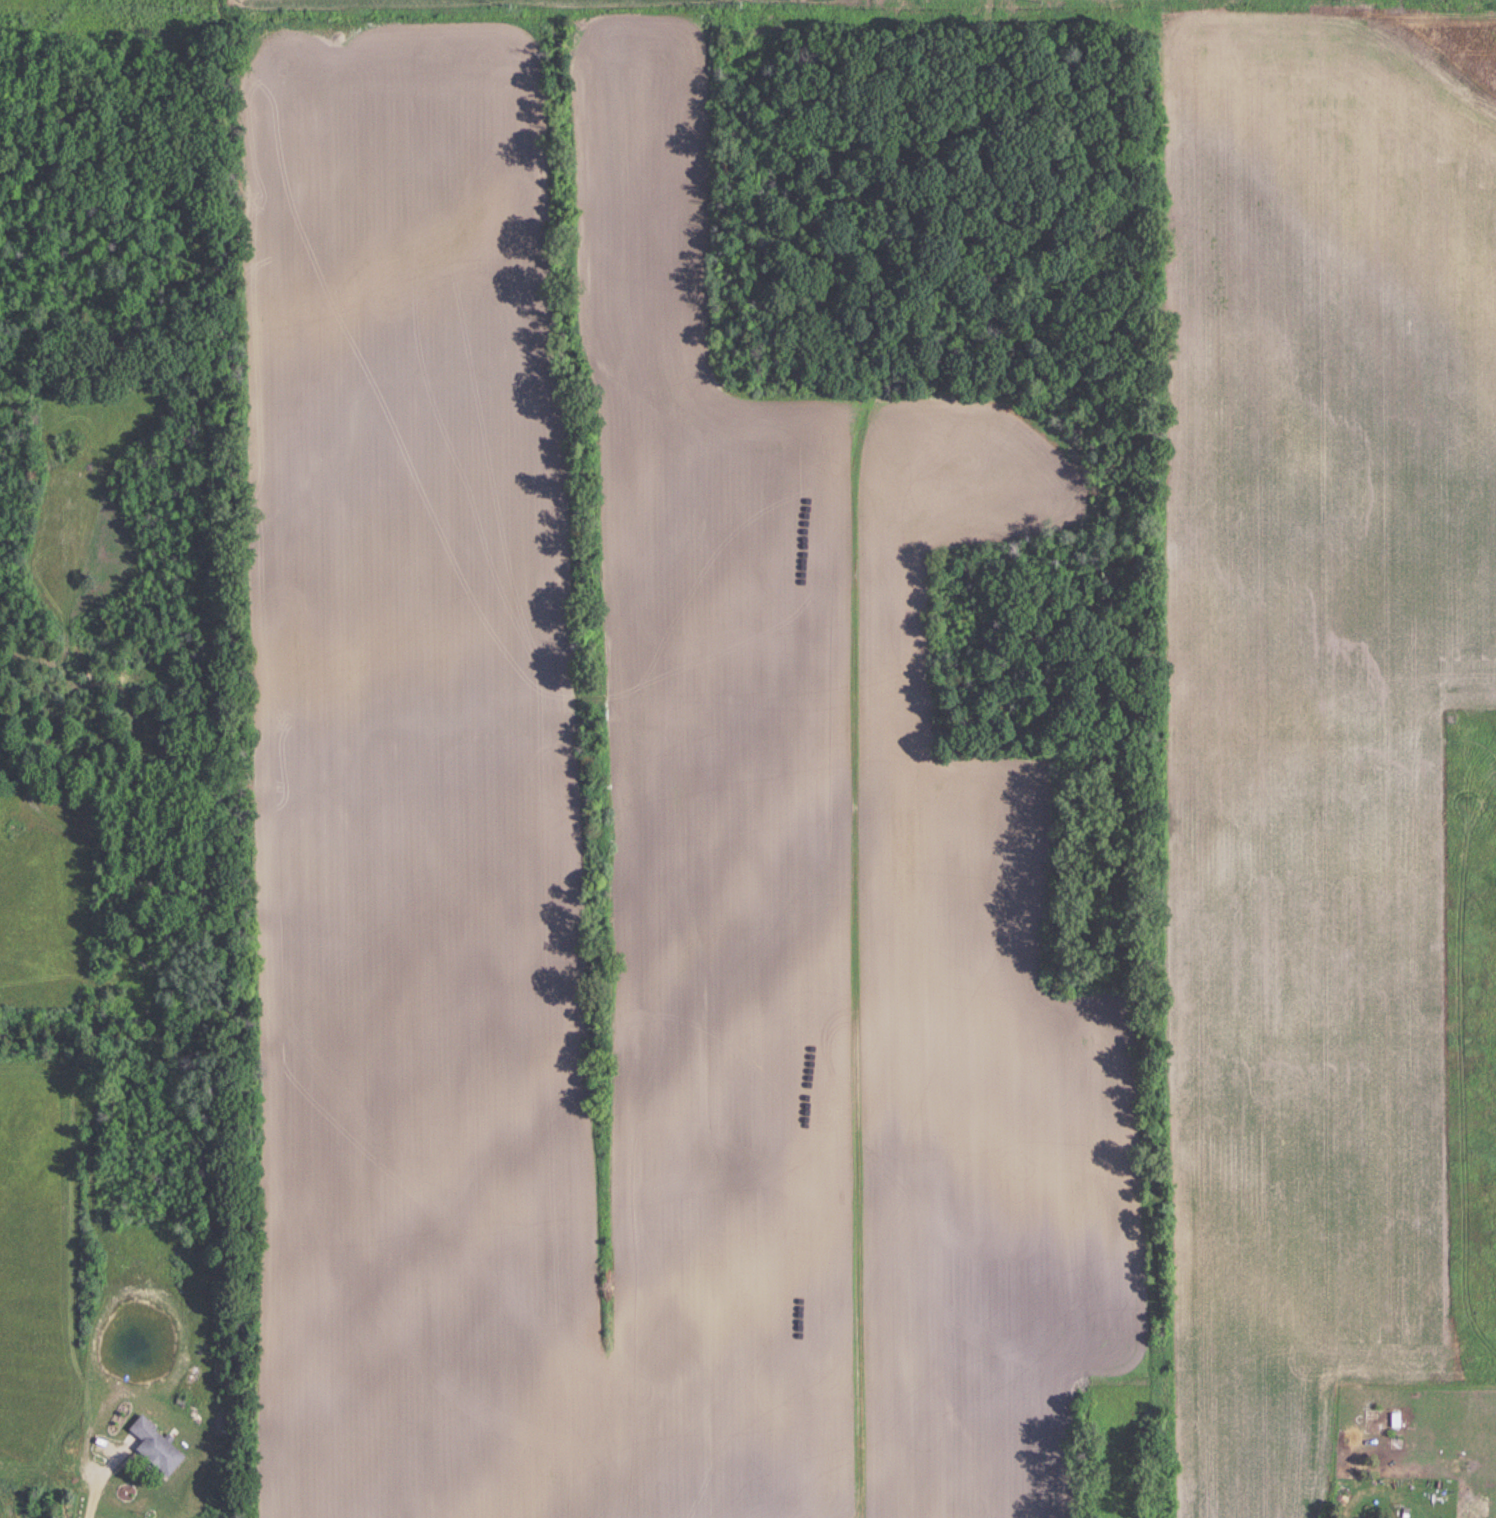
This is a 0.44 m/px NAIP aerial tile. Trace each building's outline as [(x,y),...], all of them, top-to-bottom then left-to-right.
[(184,1453),(135,1418),(126,1431),(138,1440),(130,1451),(167,1477),(184,1453)]
